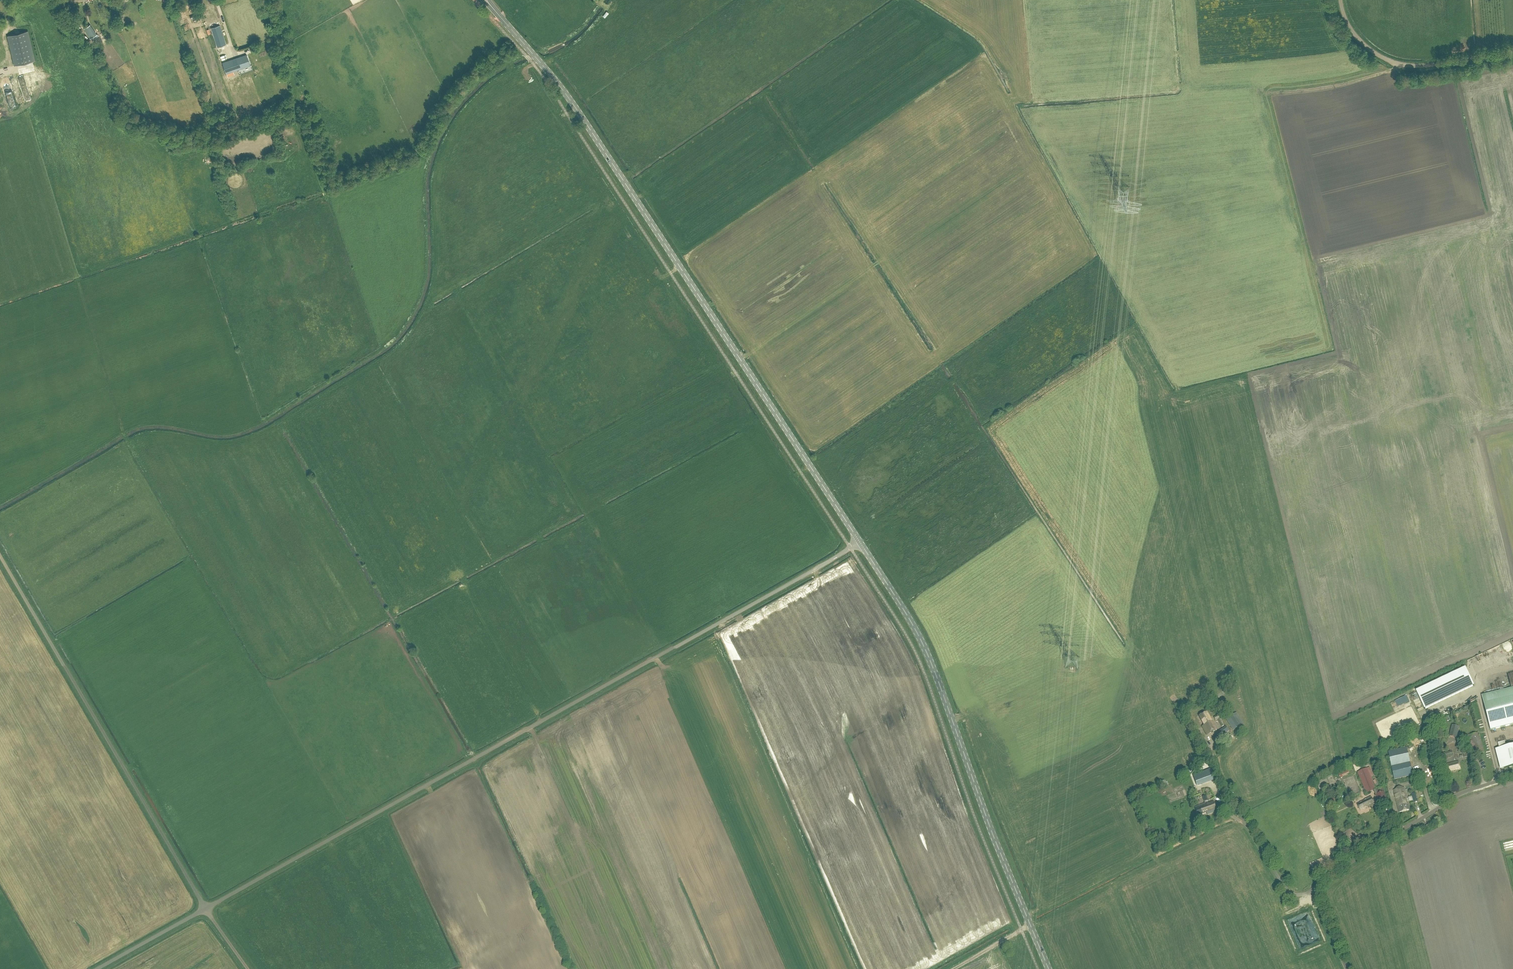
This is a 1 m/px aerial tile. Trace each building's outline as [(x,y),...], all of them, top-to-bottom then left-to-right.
[(207,0),(198,0),(204,20),(212,18),(207,0)] [(227,45),(219,21),(209,24),(217,48),(227,45)] [(96,34),(90,24),(83,28),(90,38),(96,34)] [(27,31),(8,36),(15,65),(35,60),(27,31)] [(250,65),(246,54),(222,62),(226,73),(250,65)] [(1352,97),(1356,90),(1348,86),(1344,93),(1352,97)] [(1474,686),(1465,668),(1416,692),(1425,710),(1474,686)] [(1512,725),(1512,689),(1482,697),(1490,731),(1512,725)] [(1407,696),(1395,702),(1398,708),(1409,702),(1407,696)] [(1212,723),(1207,714),(1199,718),(1204,727),(1202,728),(1207,736),(1217,731),(1213,723),(1212,723)] [(1243,726),(1237,715),(1226,721),(1233,732),(1243,726)] [(1229,733),(1226,728),(1216,735),(1219,740),(1229,733)] [(1470,736),(1476,755),(1484,753),(1478,733),(1470,736)] [(1505,748),(1504,742),(1498,743),(1499,749),(1504,769),(1512,767),(1512,746),(1505,748)] [(1394,780),(1413,776),(1407,748),(1388,752),(1394,780)] [(1448,772),(1460,769),(1459,762),(1446,765),(1448,772)] [(1338,772),(1340,777),(1350,774),(1348,768),(1338,772)] [(1366,794),(1373,791),(1379,804),(1387,801),(1382,788),(1377,790),(1368,768),(1357,772),(1366,794)] [(1210,770),(1193,776),(1197,786),(1214,780),(1210,770)] [(1399,813),(1410,810),(1404,788),(1394,791),(1399,813)] [(1369,809),(1375,805),(1371,797),(1356,806),(1360,812),(1368,807),(1369,809)] [(1217,811),(1213,802),(1204,805),(1203,804),(1195,808),(1198,816),(1206,812),(1207,815),(1217,811)]
